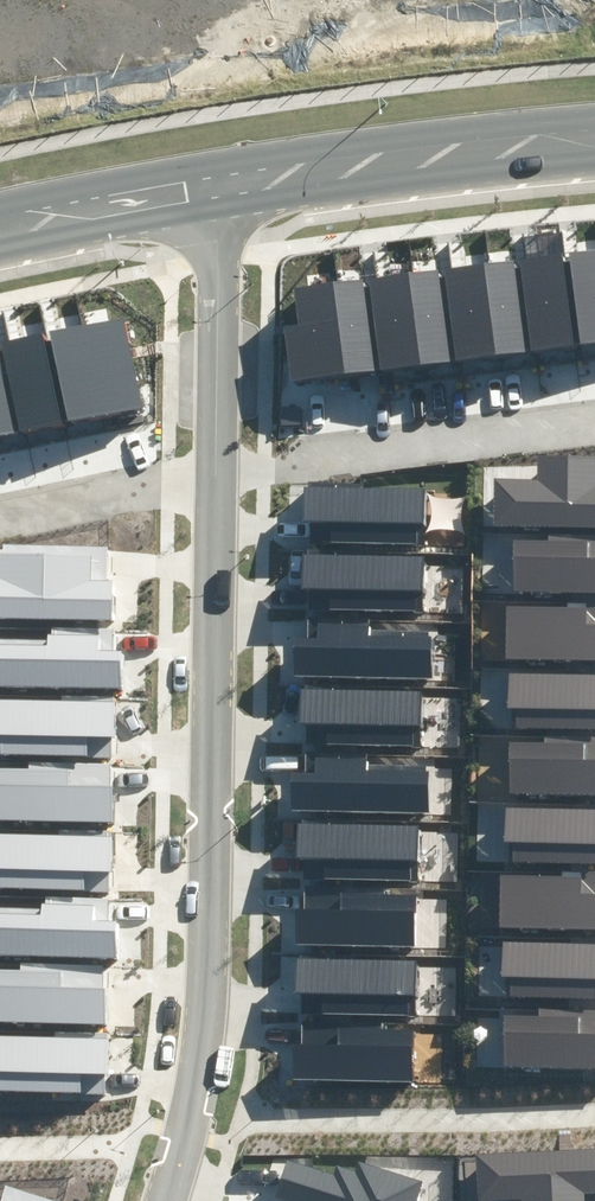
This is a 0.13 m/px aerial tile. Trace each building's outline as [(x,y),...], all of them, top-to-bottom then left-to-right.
[(570,253),(581,345),(594,343),(594,250),(570,253)] [(560,254),(518,259),(531,351),(574,345),(560,254)] [(513,260),(483,264),(496,356),(525,352),(513,260)] [(483,264),(443,270),(455,361),(496,356),(483,264)] [(438,269),(408,273),(421,365),(450,361),(438,269)] [(408,273),(367,279),(380,371),(421,365),(408,273)] [(363,278),(334,282),(346,374),(374,370),(363,278)] [(297,326),(284,327),(291,381),(346,374),(334,282),(292,287),(297,326)] [(122,317),(88,324),(107,418),(141,410),(122,317)] [(107,418),(88,324),(50,332),(70,425),(107,418)] [(45,333),(1,342),(20,436),(64,427),(45,333)] [(17,435),(0,356),(0,439),(17,435)] [(505,520),(594,522),(594,461),(545,460),(544,482),(505,481),(505,520)] [(308,487),(304,487),(304,521),(331,521),(331,543),(415,543),(415,523),(423,523),(424,488),(364,488),(364,482),(308,481),(308,487)] [(524,586),(594,586),(594,534),(552,533),(552,542),(524,542),(524,586)] [(115,620),(115,579),(112,579),(112,547),(5,545),(4,553),(0,552),(0,618),(115,620)] [(307,555),(302,554),(302,588),(330,589),(330,609),(414,611),(415,591),(422,591),(423,556),(357,555),(357,551),(307,550),(307,555)] [(519,655),(594,655),(594,603),(547,603),(547,611),(519,611),(519,655)] [(429,636),(429,632),(371,631),(371,625),(318,624),(318,639),(295,639),(294,676),(431,678),(432,636),(429,636)] [(125,689),(125,650),(118,649),(118,628),(51,627),(51,636),(48,635),(48,639),(0,639),(0,688),(125,689)] [(519,720),(594,720),(594,668),(576,668),(576,677),(519,677),(519,720)] [(420,692),(300,689),(299,723),(326,723),(326,745),(412,747),(413,726),(420,726),(420,692)] [(116,700),(0,698),(0,735),(1,735),(0,754),(115,755),(116,700)] [(521,791),(594,791),(594,738),(549,738),(549,747),(521,746),(521,791)] [(306,775),(291,774),(290,811),(429,812),(429,771),(426,771),(426,765),(365,765),(365,754),(306,753),(306,775)] [(120,764),(29,763),(29,767),(0,767),(0,821),(119,823),(120,764)] [(515,859),(594,859),(594,807),(572,807),(572,816),(515,816),(515,859)] [(418,826),(297,824),(297,857),(324,858),(324,879),(409,880),(410,861),(417,861),(418,826)] [(112,836),(0,834),(0,890),(112,891),(112,836)] [(510,924),(594,925),(594,872),(567,872),(567,881),(510,881),(510,924)] [(303,910),(296,910),(295,945),(415,948),(416,895),(383,895),(384,887),(304,885),(303,910)] [(118,959),(119,921),(108,920),(108,898),(46,897),(46,904),(41,903),(41,908),(0,907),(0,957),(118,959)] [(511,993),(594,993),(594,941),(567,941),(567,951),(511,951),(511,993)] [(415,960),(297,958),(296,993),(322,994),(321,1014),(407,1015),(407,995),(415,995),(415,960)] [(111,966),(20,965),(20,969),(0,969),(0,1023),(110,1025),(111,966)] [(511,1062),(594,1063),(594,1008),(542,1008),(542,1018),(511,1017),(511,1062)] [(293,1044),(293,1081),(413,1083),(414,1029),(381,1029),(381,1022),(302,1021),(301,1044),(293,1044)] [(108,1036),(0,1035),(0,1090),(107,1092),(108,1036)] [(490,1198),(529,1197),(530,1200),(588,1200),(588,1189),(594,1189),(594,1154),(488,1159),(490,1198)] [(287,1161),(276,1197),(288,1200),(419,1200),(417,1200),(423,1181),(358,1160),(355,1171),(336,1166),(333,1175),(287,1161)]
